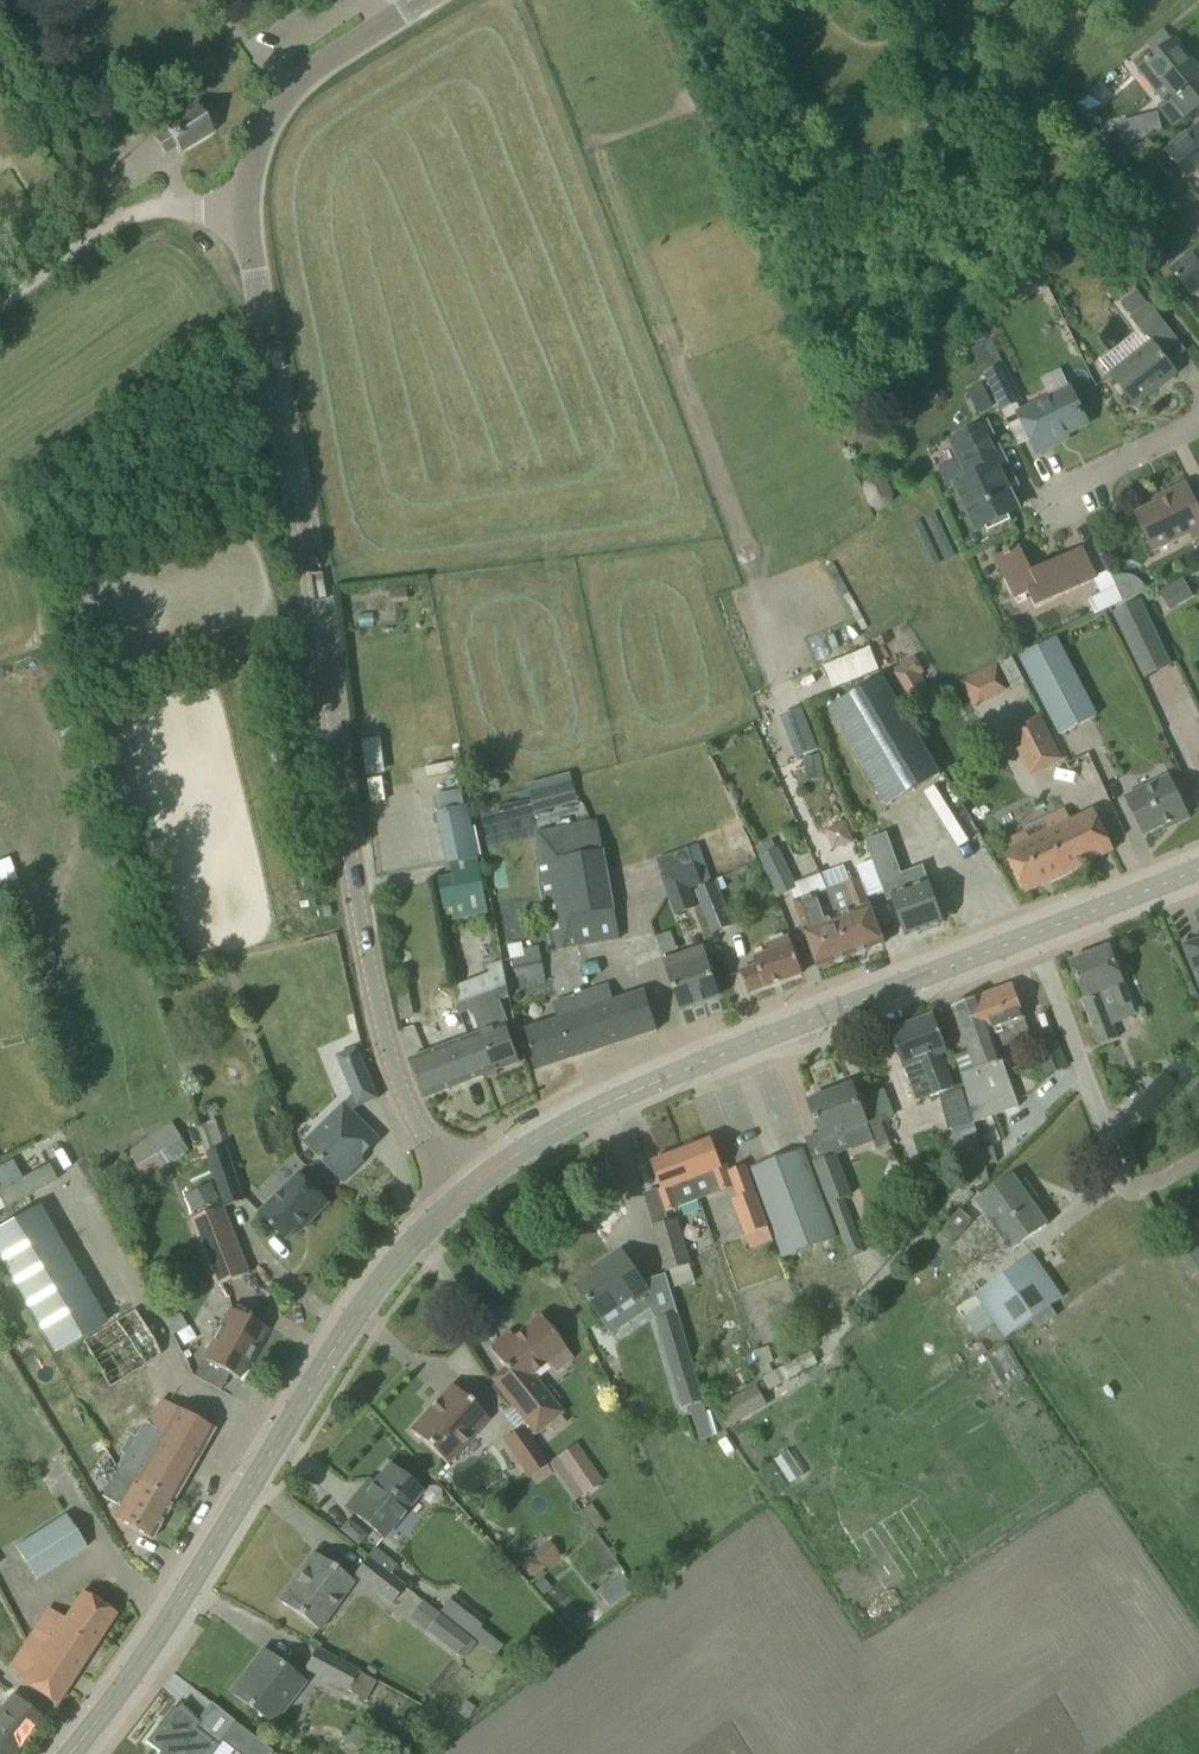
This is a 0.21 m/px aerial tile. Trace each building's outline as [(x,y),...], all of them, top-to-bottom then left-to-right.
[(949,12),(965,0),(940,0),(949,12)] [(1137,71),(1164,104),(1158,109),(1169,123),(1173,128),(1198,106),(1198,98),(1188,85),(1198,76),(1198,72),(1174,41),(1137,71)] [(216,115),(211,108),(210,106),(196,103),(194,104),(162,124),(166,131),(155,138),(164,153),(176,146),(180,152),(212,133),(214,131),(217,118),(216,115)] [(1122,126),(1133,136),(1148,132),(1151,118),(1125,113),(1122,126)] [(1169,152),(1167,149),(1154,160),(1175,187),(1198,167),(1198,128),(1169,152)] [(1133,144),(1143,156),(1152,149),(1141,137),(1133,144)] [(1172,271),(1191,295),(1198,289),(1198,250),(1172,271)] [(1130,318),(1146,339),(1165,324),(1149,303),(1148,304),(1136,289),(1120,302),(1131,317),(1130,318)] [(1003,365),(991,341),(973,350),(1003,412),(1022,403),(1004,364),(1003,365)] [(1115,389),(1122,398),(1126,394),(1134,405),(1176,373),(1151,341),(1109,374),(1118,386),(1115,389)] [(967,391),(978,415),(993,407),(982,383),(967,391)] [(1055,439),(1087,424),(1069,387),(1018,411),(1038,454),(1057,445),(1055,439)] [(958,459),(939,468),(949,489),(954,487),(975,531),(1013,513),(1003,492),(1017,485),(1006,462),(987,424),(950,442),(958,459)] [(1155,554),(1191,537),(1193,543),(1198,540),(1198,498),(1194,501),(1186,484),(1157,498),(1159,502),(1136,514),(1155,554)] [(1029,595),(1036,609),(1097,579),(1082,548),(1032,572),(1020,546),(994,559),(1015,602),(1029,595)] [(1160,591),(1170,610),(1194,597),(1183,578),(1160,591)] [(1105,610),(1123,601),(1117,586),(1088,601),(1095,615),(1105,610)] [(1158,639),(1139,600),(1113,613),(1132,651),(1158,639)] [(1019,657),(1059,736),(1098,716),(1058,637),(1019,657)] [(824,666),(833,689),(880,670),(870,647),(824,666)] [(882,647),(874,651),(881,662),(888,658),(882,647)] [(938,703),(921,674),(925,672),(915,656),(887,673),(914,718),(938,703)] [(999,662),(961,676),(972,704),(1010,690),(999,662)] [(829,709),(887,807),(941,775),(883,677),(829,709)] [(780,718),(797,759),(818,750),(801,709),(780,718)] [(1008,731),(1031,776),(1064,760),(1040,714),(1008,731)] [(803,757),(807,780),(824,777),(820,754),(803,757)] [(1124,796),(1133,814),(1143,836),(1174,821),(1176,825),(1190,818),(1169,775),(1124,796)] [(571,776),(529,787),(535,813),(578,802),(571,776)] [(447,849),(451,871),(479,864),(467,804),(465,804),(462,790),(436,796),(439,811),(436,812),(444,849),(447,849)] [(1110,842),(1111,842),(1099,817),(1099,818),(1094,808),(1029,840),(1024,831),(1003,841),(1007,850),(1005,852),(1009,861),(1008,862),(1020,886),(1021,885),(1025,893),(1114,850),(1110,842)] [(535,832),(557,950),(620,939),(598,820),(573,825),(535,832)] [(844,822),(824,830),(831,849),(851,842),(844,822)] [(887,833),(866,841),(887,901),(893,899),(906,936),(923,930),(924,933),(938,928),(937,925),(943,922),(929,883),(927,883),(908,890),(887,833)] [(827,888),(820,874),(796,883),(780,849),(760,859),(779,897),(793,890),(796,900),(794,901),(818,968),(851,956),(827,888)] [(700,885),(692,862),(660,872),(676,917),(698,908),(691,889),(700,885)] [(479,864),(451,871),(452,876),(438,878),(443,902),(466,898),(469,917),(489,913),(479,864)] [(488,868),(491,881),(503,878),(500,865),(488,868)] [(844,866),(820,874),(827,888),(851,956),(884,944),(860,878),(850,882),(844,866)] [(694,893),(712,936),(734,927),(716,884),(694,893)] [(766,945),(769,953),(754,959),(757,964),(741,970),(749,993),(802,974),(789,936),(784,938),(783,933),(769,939),(770,943),(766,945)] [(659,940),(663,952),(672,950),(668,937),(659,940)] [(1184,946),(1198,984),(1198,939),(1184,946)] [(524,957),(512,959),(518,987),(544,982),(537,946),(523,949),(524,957)] [(664,959),(674,987),(681,1009),(720,996),(702,946),(664,959)] [(1070,962),(1091,1016),(1090,1016),(1101,1044),(1118,1038),(1108,1013),(1132,1003),(1110,946),(1070,962)] [(479,1030),(409,1059),(425,1097),(520,1062),(506,1025),(509,1024),(502,1001),(512,997),(501,962),(488,966),(490,974),(455,987),(460,1014),(472,1010),(479,1030)] [(392,977),(401,1021),(414,1018),(407,987),(405,988),(402,975),(392,977)] [(961,1075),(964,1085),(971,1112),(975,1126),(984,1122),(1019,1107),(1016,1100),(999,1051),(1032,1038),(1013,984),(952,1006),(975,1071),(961,1075)] [(526,1029),(531,1046),(539,1068),(657,1030),(645,991),(614,1001),(609,985),(573,998),(573,1000),(555,1007),(559,1018),(526,1029)] [(971,1112),(964,1085),(955,1088),(942,1056),(948,1053),(933,1014),(890,1031),(917,1102),(940,1093),(950,1131),(952,1131),(967,1187),(990,1182),(978,1140),(974,1126),(975,1126),(971,1112)] [(395,1031),(406,1056),(424,1049),(414,1023),(395,1031)] [(1032,1044),(1044,1075),(1068,1066),(1056,1035),(1032,1044)] [(337,1056),(353,1095),(358,1106),(378,1098),(357,1047),(337,1056)] [(1131,1107),(1146,1121),(1191,1073),(1177,1059),(1131,1107)] [(1186,1087),(1196,1097),(1198,1094),(1198,1078),(1197,1076),(1186,1087)] [(852,1150),(853,1151),(874,1142),(877,1151),(890,1145),(879,1116),(871,1094),(858,1099),(853,1085),(808,1102),(820,1133),(842,1125),(852,1150)] [(1026,1097),(1016,1100),(1019,1107),(1020,1110),(1029,1107),(1026,1097)] [(303,1142),(326,1165),(342,1182),(358,1166),(356,1163),(380,1139),(344,1103),(303,1142)] [(975,1126),(974,1126),(978,1140),(989,1135),(984,1122),(975,1126)] [(683,1150),(681,1151),(692,1180),(699,1199),(719,1192),(734,1187),(726,1164),(722,1166),(712,1140),(697,1145),(693,1142),(685,1145),(683,1150)] [(51,1182),(33,1145),(0,1161),(0,1207),(51,1182)] [(207,1152),(226,1207),(245,1200),(226,1145),(207,1152)] [(803,1149),(750,1169),(758,1191),(784,1259),(800,1252),(802,1251),(836,1237),(811,1171),(803,1149)] [(699,1199),(692,1180),(681,1151),(652,1162),(662,1189),(657,1191),(665,1212),(681,1206),(699,1199)] [(866,1253),(844,1199),(852,1195),(837,1155),(815,1164),(851,1259),(866,1253)] [(259,1212),(269,1223),(286,1240),(306,1220),(309,1224),(330,1203),(298,1171),(259,1212)] [(993,1188),(977,1199),(1013,1249),(1023,1242),(1028,1239),(1047,1225),(1046,1223),(1033,1205),(1037,1198),(1025,1180),(1019,1184),(1012,1175),(993,1188)] [(943,1208),(953,1218),(973,1196),(963,1186),(943,1208)] [(744,1236),(746,1235),(751,1249),(773,1241),(768,1227),(767,1228),(754,1192),(732,1200),(744,1236)] [(53,1353),(105,1323),(40,1208),(0,1230),(0,1259),(53,1353)] [(192,1220),(218,1286),(249,1273),(223,1208),(192,1220)] [(939,1234),(952,1246),(973,1222),(960,1211),(939,1234)] [(688,1267),(691,1266),(677,1219),(653,1227),(667,1273),(670,1271),(675,1288),(693,1281),(688,1267)] [(604,1268),(578,1285),(602,1321),(612,1336),(658,1303),(653,1296),(622,1250),(601,1264),(604,1268)] [(974,1294),(1005,1338),(1031,1320),(1050,1306),(1063,1297),(1032,1253),(974,1294)] [(10,1317),(0,1297),(0,1322),(10,1317)] [(1050,1306),(1031,1320),(1034,1323),(1037,1328),(1056,1315),(1053,1310),(1050,1306)] [(202,1359),(238,1379),(265,1328),(229,1309),(202,1359)] [(81,1342),(110,1388),(161,1356),(133,1310),(81,1342)] [(655,1319),(670,1373),(693,1367),(678,1312),(655,1319)] [(504,1368),(491,1378),(490,1379),(534,1435),(562,1413),(532,1374),(565,1348),(540,1316),(513,1337),(509,1332),(488,1348),(504,1368)] [(5,1342),(19,1334),(10,1317),(0,1322),(0,1333),(5,1342)] [(729,1340),(743,1335),(737,1319),(724,1324),(729,1340)] [(969,1351),(976,1360),(987,1352),(981,1343),(969,1351)] [(985,1356),(1006,1391),(1025,1380),(1004,1345),(985,1356)] [(753,1352),(759,1367),(774,1362),(768,1346),(753,1352)] [(764,1379),(770,1390),(817,1362),(810,1351),(764,1379)] [(595,1392),(599,1394),(605,1392),(606,1386),(604,1381),(599,1380),(594,1382),(593,1388),(595,1392)] [(715,1407),(727,1429),(767,1406),(754,1384),(715,1407)] [(410,1430),(428,1446),(449,1466),(490,1420),(451,1385),(410,1430)] [(120,1508),(114,1518),(151,1540),(214,1429),(164,1401),(150,1425),(144,1422),(102,1497),(120,1508)] [(531,1476),(537,1484),(552,1474),(520,1428),(501,1441),(528,1479),(531,1476)] [(558,1478),(574,1501),(603,1482),(586,1459),(558,1478)] [(346,1507),(364,1522),(385,1539),(422,1493),(389,1466),(366,1493),(361,1489),(346,1507)] [(428,1487),(423,1492),(423,1499),(428,1504),(435,1503),(440,1498),(440,1491),(435,1487),(428,1487)] [(590,1505),(580,1512),(594,1532),(604,1525),(590,1505)] [(15,1547),(25,1564),(55,1545),(64,1560),(85,1547),(65,1515),(15,1547)] [(375,1549),(368,1557),(390,1575),(391,1574),(397,1567),(375,1549)] [(278,1601),(298,1615),(320,1631),(354,1582),(313,1553),(278,1601)] [(390,1575),(368,1557),(354,1575),(391,1605),(406,1587),(391,1574),(390,1575)] [(527,1558),(519,1564),(529,1576),(541,1565),(535,1559),(527,1558)] [(49,1608),(7,1672),(56,1704),(116,1613),(82,1591),(64,1618),(49,1608)] [(440,1612),(485,1648),(491,1640),(478,1629),(485,1621),(454,1596),(440,1612)] [(409,1618),(456,1655),(469,1638),(422,1602),(409,1618)] [(569,1606),(560,1613),(568,1623),(577,1616),(569,1606)] [(304,1668),(364,1702),(376,1681),(316,1648),(304,1668)] [(231,1692),(248,1705),(275,1726),(306,1683),(263,1650),(231,1692)] [(365,1670),(372,1675),(377,1668),(371,1663),(365,1670)] [(44,1719),(14,1695),(0,1712),(0,1753),(16,1753),(44,1719)] [(457,1714),(467,1720),(475,1706),(465,1700),(457,1714)] [(145,1742),(159,1752),(159,1753),(212,1753),(219,1746),(195,1728),(199,1722),(181,1705),(182,1705),(180,1703),(162,1727),(159,1724),(147,1740),(145,1742)] [(221,1740),(239,1753),(270,1753),(272,1751),(235,1722),(221,1740)]
